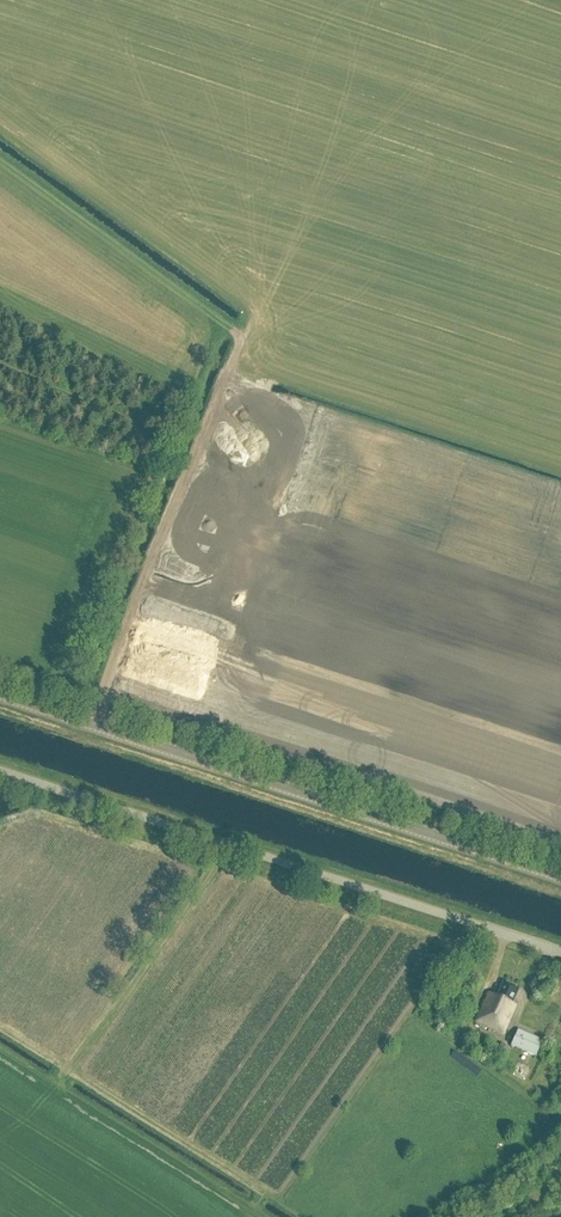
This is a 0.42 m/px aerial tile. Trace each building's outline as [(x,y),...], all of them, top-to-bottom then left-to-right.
[(512,1004),(519,990),(503,983),(496,998),(490,995),(476,1023),(502,1035),(515,1006),(512,1004)] [(483,1036),(462,1025),(459,1031),(480,1042),(483,1036)] [(537,1058),(544,1041),(517,1030),(510,1046),(537,1058)] [(495,1056),(504,1060),(509,1049),(500,1045),(495,1056)] [(552,1113),(560,1121),(560,1104),(560,1103),(552,1113)]
